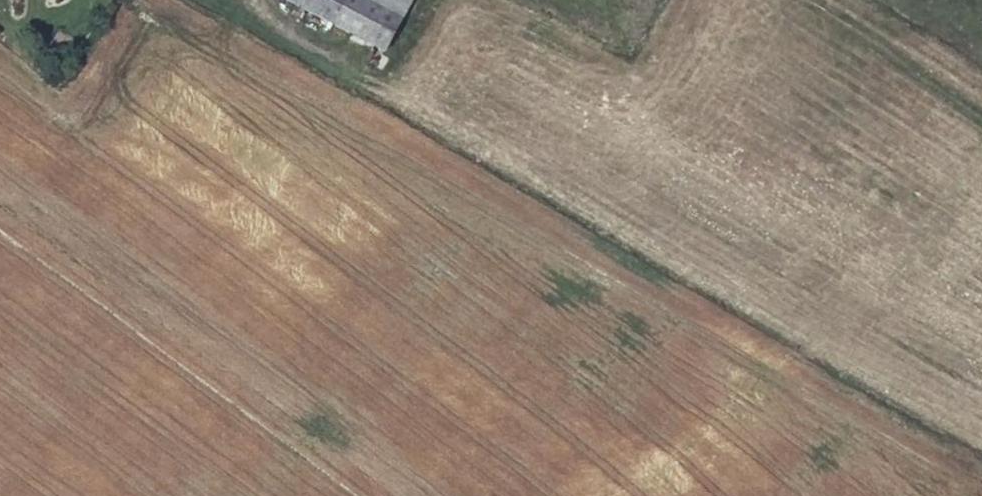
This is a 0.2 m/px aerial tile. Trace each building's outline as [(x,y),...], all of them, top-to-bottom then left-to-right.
[(378,50),(406,0),(285,0),(378,50)]
